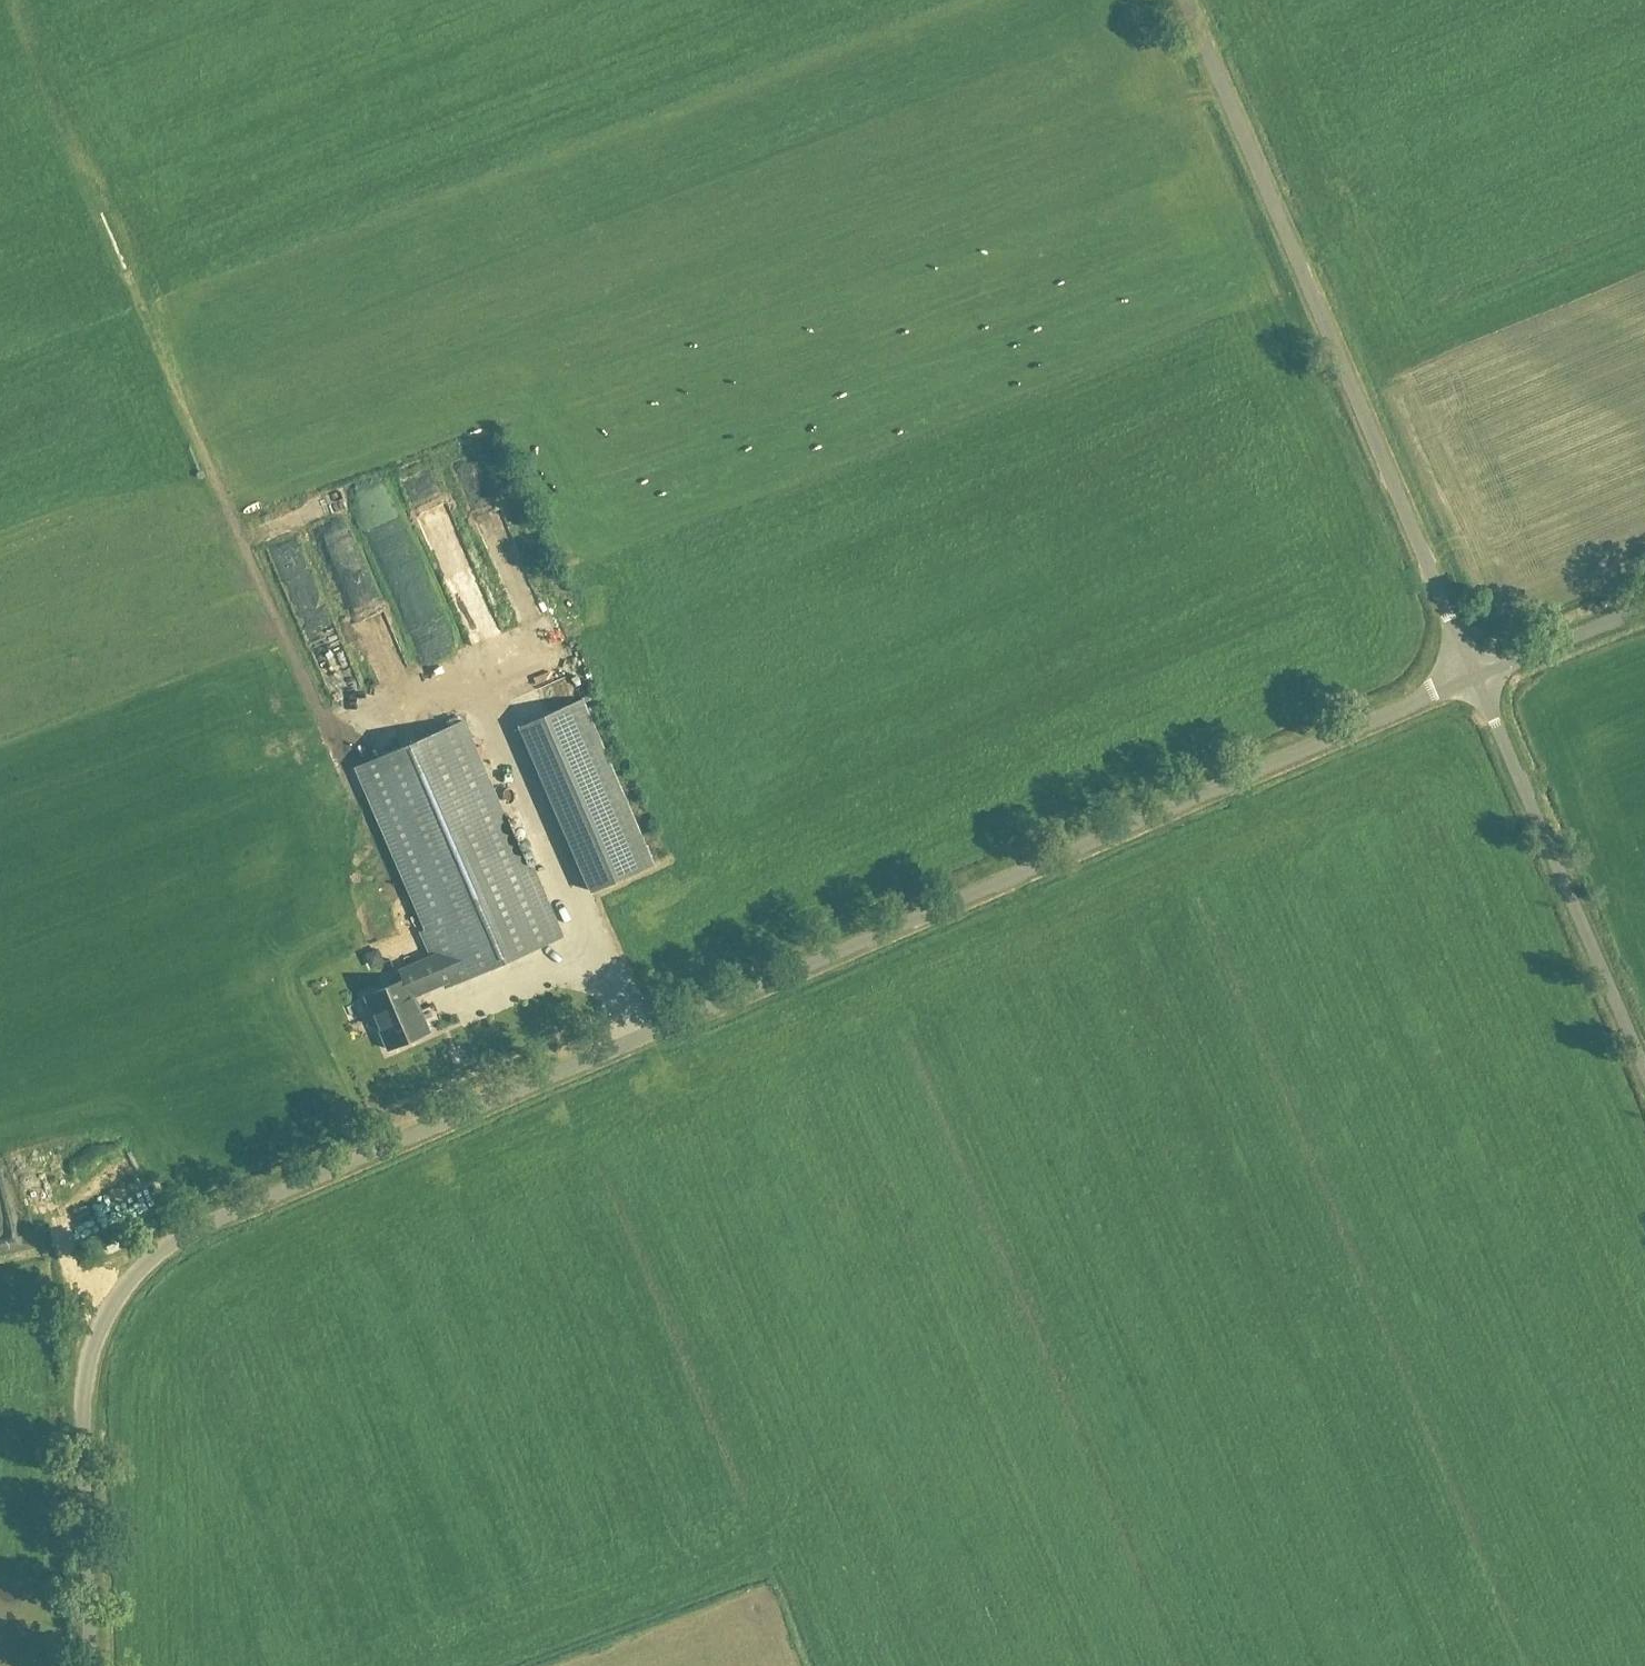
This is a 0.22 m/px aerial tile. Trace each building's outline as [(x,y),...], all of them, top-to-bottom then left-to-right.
[(425,549),(454,540),(445,513),(416,522),(425,549)] [(260,538),(280,584),(303,574),(282,528),(260,538)] [(316,535),(325,555),(340,548),(331,528),(316,535)] [(532,616),(531,600),(518,600),(519,616),(532,616)] [(581,701),(520,727),(592,893),(653,866),(581,701)] [(420,963),(431,990),(444,984),(446,988),(562,938),(532,869),(528,872),(463,722),(357,768),(426,930),(422,932),(432,957),(420,963)] [(413,932),(378,947),(385,962),(419,947),(413,932)] [(378,948),(364,955),(370,969),(385,963),(378,948)] [(431,990),(420,963),(400,971),(404,981),(366,997),(373,1015),(369,1027),(381,1032),(389,1050),(429,1033),(419,1010),(417,1010),(412,998),(431,990)]
